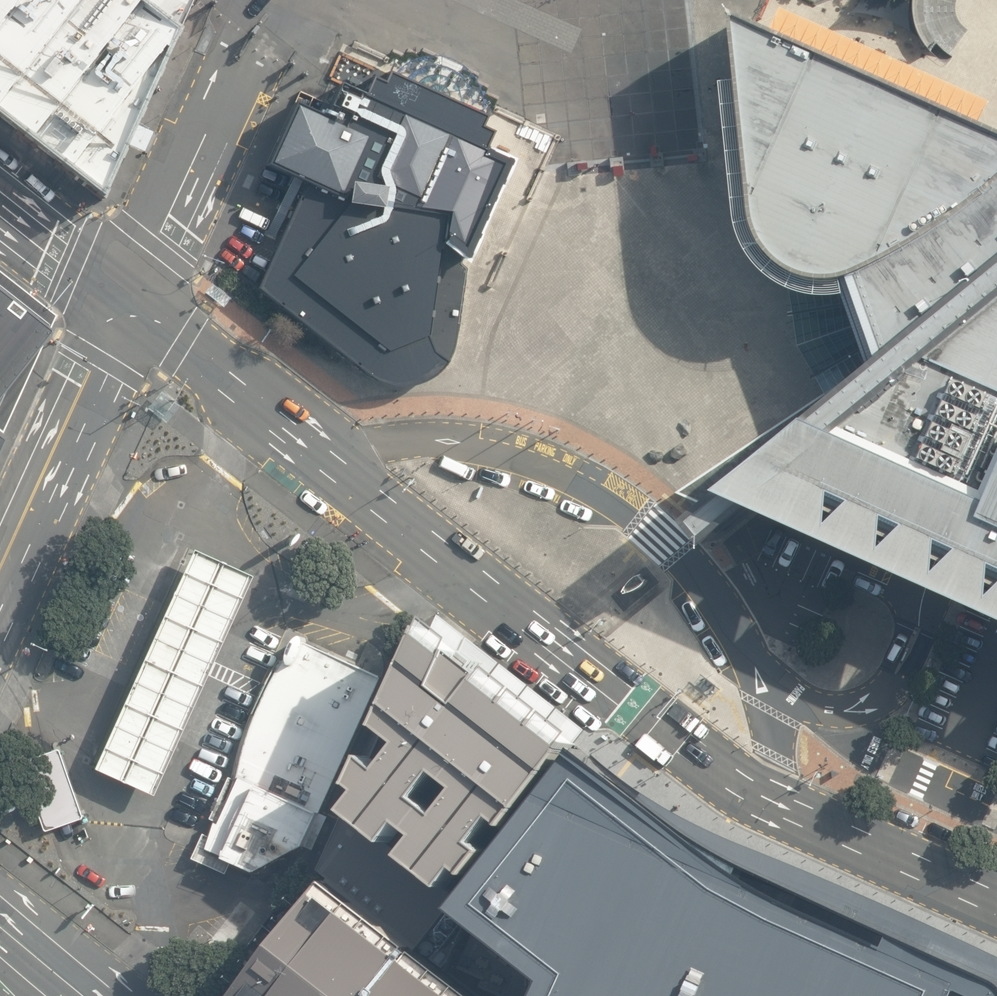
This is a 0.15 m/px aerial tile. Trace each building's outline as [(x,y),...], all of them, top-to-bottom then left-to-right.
[(107,199),(195,0),(0,0),(0,115),(107,199)] [(983,121),(992,101),(784,7),(775,27),(759,19),(735,8),(743,80),(727,82),(741,216),(743,229),(748,242),(753,252),(760,262),(770,272),(774,275),(781,280),(787,284),(791,286),(794,287),(800,290),(806,292),(813,294),(821,295),(828,296),(835,295),(843,295),(848,294),(860,328),(872,362),(873,365),(721,489),(704,504),(685,520),(706,546),(723,532),(740,518),(755,505),(868,555),(928,582),(969,601),(996,613),(996,127),(983,121)] [(395,389),(406,389),(415,387),(425,382),(433,377),(441,371),(447,363),(452,355),(454,348),(456,342),(465,270),(460,265),(461,261),(468,267),(514,163),(485,149),(493,133),(481,128),(486,118),(437,95),(387,73),(382,84),(371,78),(363,96),(357,94),(359,90),(348,85),(347,88),(339,85),(325,119),(314,114),(295,105),(266,169),(304,186),(268,267),(261,282),(257,291),(344,359),(364,375),(375,383),(385,387),(395,389)] [(801,346),(827,393),(872,362),(860,328),(848,294),(843,295),(835,295),(828,296),(821,295),(813,294),(806,292),(800,290),(794,287),(791,286),(801,346)] [(676,492),(704,504),(721,489),(873,365),(872,362),(827,393),(679,491),(676,492)] [(251,577),(191,549),(91,770),(152,796),(251,577)] [(323,878),(415,950),(582,733),(585,730),(438,614),(435,619),(431,616),(426,625),(423,623),(313,870),(323,878)] [(323,815),(383,678),(306,643),(306,640),(304,638),(302,638),(299,638),(297,640),(295,642),(293,646),(291,649),(291,652),(289,656),(289,661),(289,665),(283,662),(277,671),(272,680),(268,690),(263,700),(258,710),(254,720),(250,730),(247,739),(245,747),(241,760),(240,768),(238,780),(231,778),(212,820),(216,823),(211,837),(204,834),(193,860),(216,871),(221,860),(257,876),(306,849),(314,852),(326,825),(325,825),(328,817),(323,815)] [(82,818),(57,748),(17,762),(41,833),(82,818)] [(448,916),(535,983),(528,995),(996,995),(996,979),(753,870),(724,855),(697,838),(658,810),(639,794),(619,779),(580,749),(448,916)] [(719,834),(683,817),(652,799),(623,779),(619,779),(639,794),(658,810),(697,838),(724,855),(753,870),(996,979),(996,957),(719,834)] [(231,995),(475,995),(415,950),(323,878),(231,995)]
